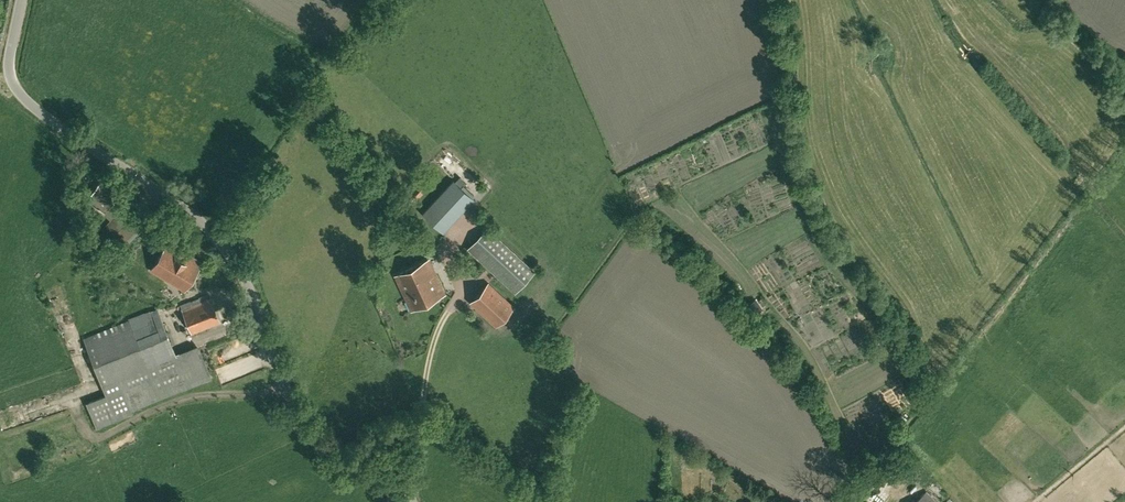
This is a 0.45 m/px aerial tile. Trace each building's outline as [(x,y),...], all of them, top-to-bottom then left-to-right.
[(454,180),(433,203),(423,213),(443,231),(473,199),(454,180)] [(103,228),(120,245),(140,226),(122,209),(121,210),(113,203),(118,197),(99,183),(92,194),(93,195),(89,201),(105,213),(108,211),(114,217),(103,228)] [(535,272),(487,228),(469,248),(517,292),(535,272)] [(175,285),(184,290),(201,263),(168,242),(151,270),(175,285)] [(427,260),(395,275),(404,295),(406,294),(413,309),(445,294),(435,273),(434,274),(427,260)] [(488,284),(471,302),(496,325),(513,307),(488,284)] [(219,322),(210,299),(183,310),(192,333),(219,322)] [(171,354),(153,311),(129,321),(129,320),(83,338),(106,395),(86,403),(96,428),(132,414),(130,409),(211,378),(198,346),(188,348),(171,354)] [(927,491),(916,501),(938,501),(927,491)]
